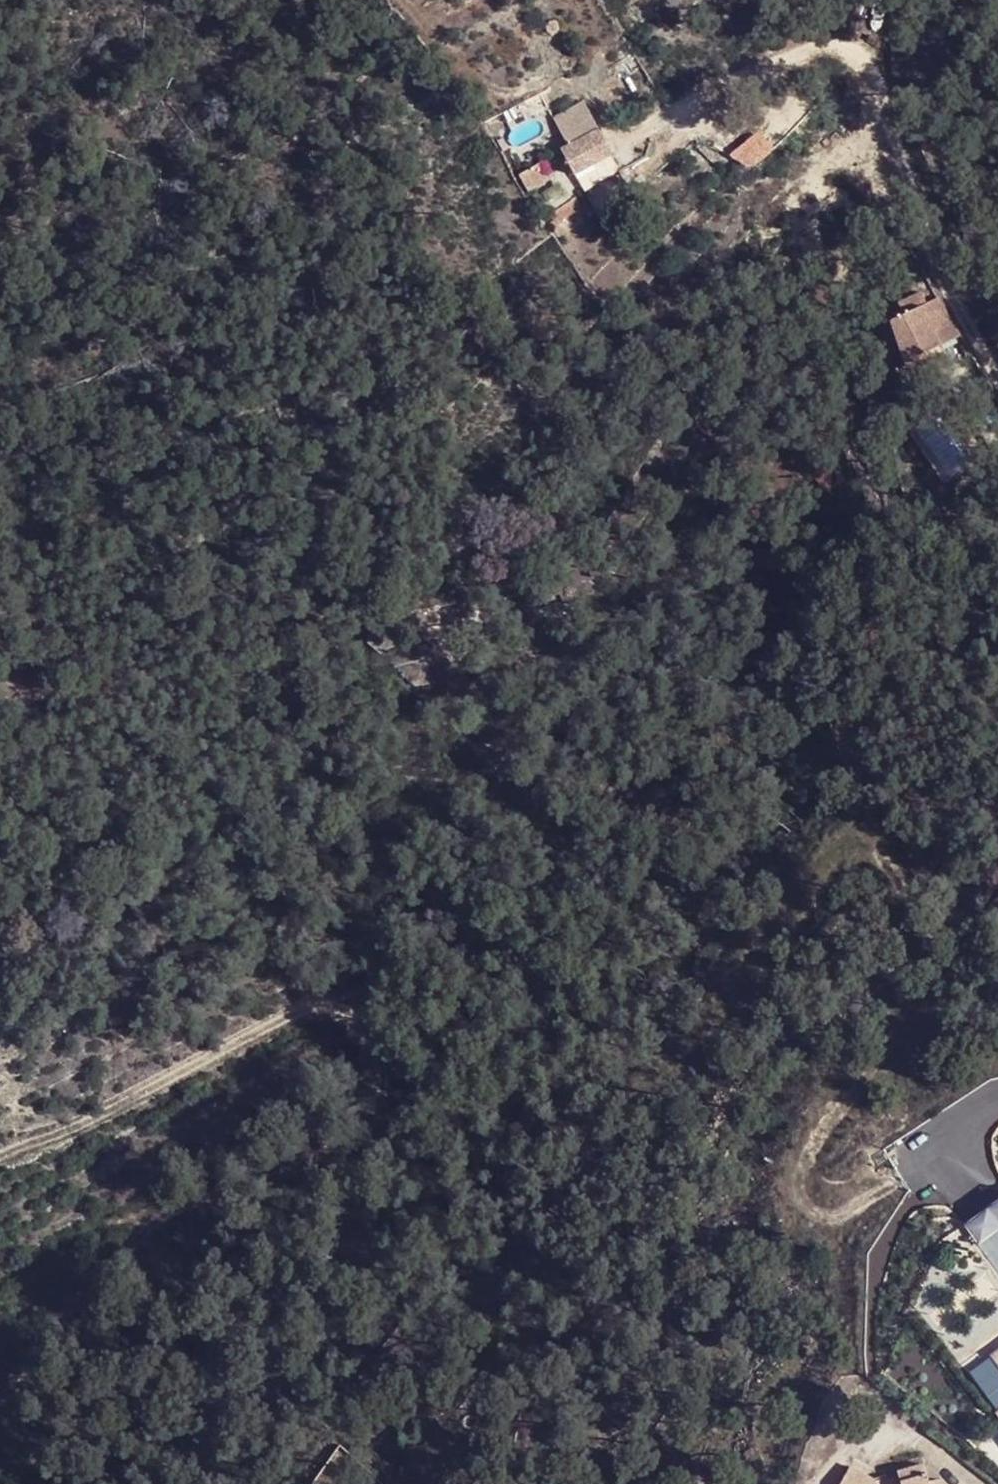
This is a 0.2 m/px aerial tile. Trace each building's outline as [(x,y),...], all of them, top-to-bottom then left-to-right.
[(599,127),(560,146),(571,168),(610,149),(599,127)] [(902,362),(958,336),(935,297),(888,320),(902,362)] [(927,1482),(924,1464),(870,1477),(848,1465),(837,1483),(928,1483),(927,1482)]
